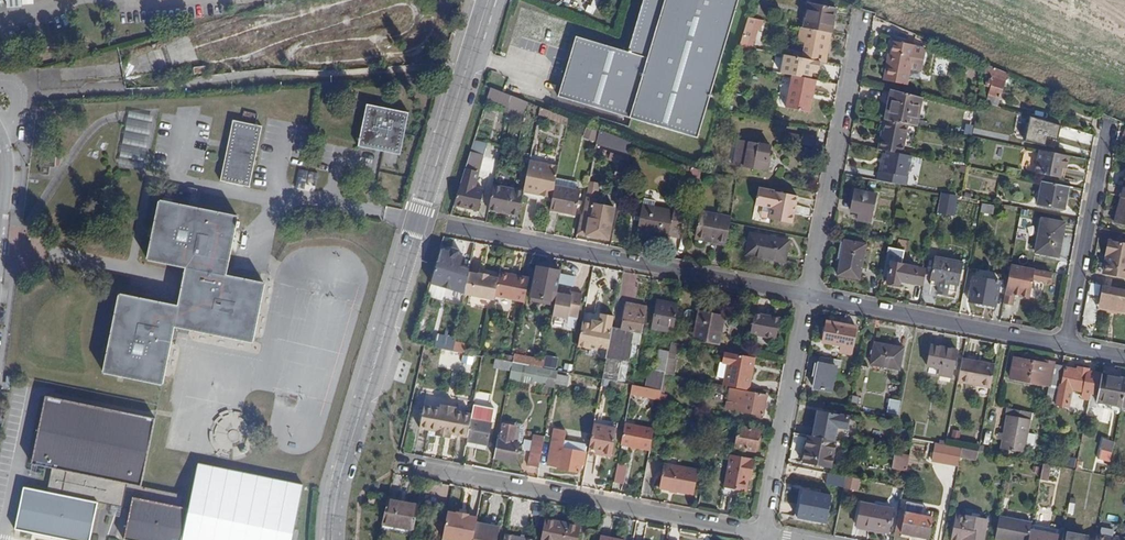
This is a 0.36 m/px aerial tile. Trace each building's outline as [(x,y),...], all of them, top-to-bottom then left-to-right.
[(711,89),(738,0),(643,0),(627,52),(576,37),(557,97),(697,139),(711,89)] [(813,30),(831,34),(836,8),(807,3),(803,28),(813,30)] [(742,37),(752,40),(758,20),(748,18),(742,37)] [(809,58),(826,62),(831,34),(813,30),(809,58)] [(883,80),(907,84),(915,45),(893,41),(891,54),(890,60),(887,60),(886,64),(888,65),(886,71),(885,70),(883,80)] [(787,108),(809,112),(815,80),(812,79),(814,69),(786,63),(784,74),(794,76),(787,108)] [(980,101),(997,107),(1008,73),(987,65),(980,101)] [(809,112),(811,112),(818,80),(815,80),(809,112)] [(508,112),(509,105),(511,96),(491,89),(488,99),(506,105),(505,111),(508,112)] [(907,124),(917,126),(922,98),(890,90),(884,119),(886,120),(907,124)] [(525,116),(527,103),(511,96),(509,105),(512,106),(511,113),(525,116)] [(359,146),(400,154),(408,113),(368,105),(359,146)] [(126,108),(122,158),(149,160),(153,110),(126,108)] [(541,109),(539,115),(567,126),(569,119),(541,109)] [(1047,137),(1057,140),(1060,126),(1047,122),(1020,114),(1018,119),(1039,125),(1035,144),(1045,146),(1047,137)] [(1060,126),(1062,127),(1064,121),(1049,116),(1047,122),(1060,126)] [(221,181),(250,187),(262,126),(233,120),(221,181)] [(886,151),(901,154),(907,124),(886,120),(883,135),(880,135),(877,150),(886,151)] [(583,133),(593,137),(595,129),(586,125),(583,133)] [(627,151),(630,143),(599,130),(597,141),(627,151)] [(1068,139),(1080,143),(1084,134),(1070,130),(1068,139)] [(800,145),(815,147),(817,137),(802,134),(800,145)] [(734,166),(766,172),(771,146),(738,140),(734,166)] [(906,182),(911,156),(901,154),(886,151),(882,172),(895,174),(894,180),(906,182)] [(1041,175),(1065,180),(1068,165),(1073,166),(1075,158),(1046,152),(1041,175)] [(483,190),(476,188),(483,157),(469,154),(454,205),(479,210),(483,190)] [(50,166),(55,166),(56,157),(41,155),(40,167),(41,167),(41,174),(49,174),(50,166)] [(543,196),(552,198),(556,177),(558,167),(529,161),(523,192),(522,192),(539,195),(540,191),(544,192),(543,196)] [(688,177),(700,181),(702,171),(692,167),(688,177)] [(1005,175),(1019,178),(1020,171),(1006,168),(1005,175)] [(700,181),(716,184),(718,174),(702,171),(700,181)] [(882,172),(880,182),(905,186),(906,182),(894,180),(895,174),(882,172)] [(550,209),(575,214),(580,191),(576,191),(578,181),(556,177),(552,198),(550,209)] [(615,207),(595,203),(598,184),(588,182),(582,216),(589,218),(585,236),(600,239),(601,235),(610,237),(615,207)] [(1037,206),(1063,210),(1068,187),(1042,182),(1037,206)] [(508,214),(518,215),(522,192),(523,192),(509,189),(508,192),(493,189),(489,210),(490,211),(492,198),(510,201),(508,214)] [(769,220),(792,225),(798,197),(758,189),(755,205),(771,208),(769,220)] [(857,219),(870,222),(875,194),(855,191),(851,212),(858,213),(857,219)] [(958,196),(941,193),(937,213),(954,216),(958,196)] [(1124,227),(1124,198),(1122,197),(1121,197),(1114,224),(1124,227)] [(490,211),(508,214),(510,201),(492,198),(490,211)] [(643,205),(655,207),(656,201),(644,199),(643,205)] [(174,327),(252,343),(264,283),(226,275),(239,217),(160,200),(147,260),(186,268),(178,306),(120,294),(104,372),(163,384),(174,327)] [(669,236),(680,238),(685,207),(674,204),(673,211),(655,207),(643,205),(638,233),(669,238),(669,236)] [(981,212),(993,214),(994,206),(983,204),(981,212)] [(711,241),(726,244),(731,222),(731,220),(700,215),(696,236),(711,239),(711,241)] [(1035,252),(1058,256),(1064,223),(1042,219),(1035,252)] [(746,255),(785,262),(789,241),(750,233),(746,255)] [(1124,279),(1124,244),(1108,241),(1105,255),(1109,255),(1105,275),(1124,279)] [(838,276),(859,279),(865,245),(844,242),(844,243),(840,242),(837,261),(840,262),(838,276)] [(455,270),(462,271),(466,256),(442,250),(436,269),(454,274),(455,270)] [(947,290),(956,291),(962,263),(935,258),(930,280),(939,282),(936,293),(945,295),(947,290)] [(899,281),(913,284),(916,268),(884,262),(883,270),(889,271),(887,283),(899,285),(899,281)] [(1010,267),(1003,304),(1012,306),(1014,296),(1030,298),(1033,281),(1046,284),(1046,280),(1050,281),(1051,274),(1010,267)] [(558,292),(561,272),(537,268),(531,297),(556,302),(558,292)] [(435,285),(434,285),(437,275),(433,273),(427,292),(433,293),(435,285)] [(494,300),(494,298),(498,279),(488,277),(488,276),(479,274),(478,275),(469,273),(464,295),(494,300)] [(560,282),(574,285),(576,276),(562,273),(560,282)] [(494,298),(524,304),(529,280),(515,277),(514,281),(498,277),(498,279),(494,298)] [(995,306),(1000,283),(973,278),(969,302),(995,306)] [(1088,299),(1099,301),(1102,286),(1091,283),(1088,299)] [(1124,303),(1124,290),(1103,286),(1100,301),(1122,305),(1123,302),(1124,303)] [(570,316),(579,317),(584,294),(574,292),(573,295),(567,294),(558,292),(556,302),(555,306),(553,315),(569,317),(570,316)] [(555,306),(556,302),(531,297),(530,302),(555,306)] [(653,328),(673,332),(678,304),(671,302),(670,306),(657,304),(653,328)] [(621,360),(628,362),(632,341),(634,331),(643,333),(647,308),(626,304),(621,329),(612,327),(606,363),(602,379),(617,382),(621,360)] [(582,321),(578,345),(597,349),(597,345),(607,347),(614,315),(601,312),(599,321),(592,319),(592,322),(582,321)] [(693,339),(718,344),(724,317),(699,312),(693,339)] [(751,335),(776,340),(780,320),(755,315),(751,335)] [(840,353),(851,355),(856,330),(826,324),(823,343),(841,346),(840,353)] [(632,341),(641,343),(643,333),(634,331),(632,341)] [(453,350),(465,353),(467,344),(455,342),(453,350)] [(871,364),(899,370),(904,349),(875,343),(871,364)] [(939,375),(952,378),(958,350),(931,345),(927,366),(940,369),(939,375)] [(657,390),(661,391),(664,375),(666,368),(667,359),(668,352),(660,351),(655,371),(651,370),(647,388),(657,390)] [(755,358),(724,352),(722,363),(728,364),(724,386),(748,391),(755,358)] [(462,362),(473,364),(474,356),(463,354),(462,362)] [(513,362),(543,368),(544,361),(514,355),(513,362)] [(814,389),(831,392),(836,367),(841,368),(842,361),(821,357),(819,364),(814,389)] [(1048,393),(1057,395),(1062,365),(1054,364),(1054,362),(1035,359),(1034,362),(1014,358),(1010,379),(1049,386),(1048,393)] [(495,367),(511,370),(513,362),(497,359),(495,367)] [(676,360),(667,359),(666,368),(664,375),(672,376),(676,360)] [(958,382),(990,388),(995,365),(962,359),(958,382)] [(543,368),(557,371),(558,363),(544,361),(543,368)] [(555,384),(557,375),(558,371),(557,371),(543,368),(513,362),(511,370),(509,379),(535,384),(535,381),(546,383),(545,387),(554,389),(555,384)] [(1088,372),(1089,370),(1078,368),(1077,370),(1066,368),(1067,364),(1063,364),(1062,365),(1057,395),(1055,402),(1068,404),(1071,391),(1083,393),(1082,399),(1089,401),(1090,396),(1098,397),(1102,375),(1088,372)] [(555,384),(567,386),(568,377),(557,375),(555,384)] [(1122,407),(1124,394),(1124,380),(1102,375),(1098,397),(1097,402),(1122,407)] [(630,395),(655,399),(657,390),(647,388),(632,385),(630,395)] [(727,402),(737,404),(739,391),(729,389),(727,402)] [(736,410),(764,415),(767,396),(739,391),(737,404),(736,410)] [(181,507),(183,495),(142,487),(155,418),(46,396),(32,464),(52,469),(48,492),(24,487),(15,530),(64,539),(90,539),(98,503),(131,509),(125,539),(182,539),(188,509),(181,507)] [(887,414),(899,416),(902,400),(890,398),(887,414)] [(735,411),(736,410),(737,404),(727,402),(726,409),(735,411)] [(467,436),(470,418),(471,413),(455,410),(456,406),(441,403),(440,407),(423,404),(419,428),(437,431),(437,434),(452,437),(453,434),(467,436)] [(486,444),(487,444),(491,423),(494,408),(473,404),(471,413),(470,418),(467,436),(467,441),(468,441),(467,447),(485,451),(486,444)] [(1002,449),(1025,453),(1032,413),(1009,409),(1002,449)] [(755,419),(763,420),(764,415),(736,410),(735,411),(755,415),(755,419)] [(213,449),(243,453),(248,415),(218,411),(213,449)] [(813,437),(835,441),(837,427),(847,429),(850,417),(818,411),(813,437)] [(520,438),(524,436),(526,422),(524,419),(506,416),(504,429),(500,428),(494,457),(516,461),(520,438)] [(617,428),(594,423),(588,452),(611,457),(617,428)] [(620,446),(649,452),(652,439),(654,430),(624,424),(620,446)] [(735,447),(755,451),(759,430),(739,426),(735,447)] [(580,464),(584,465),(586,452),(585,452),(586,446),(563,441),(564,430),(554,429),(548,466),(579,472),(580,464)] [(681,445),(696,448),(698,437),(683,434),(681,445)] [(528,466),(539,468),(545,437),(533,435),(528,466)] [(803,464),(830,469),(835,441),(813,437),(808,436),(803,464)] [(1099,458),(1109,461),(1114,443),(1106,441),(1104,448),(1102,448),(1099,458)] [(933,461),(942,463),(946,445),(936,444),(933,461)] [(942,463),(958,466),(960,457),(962,448),(946,445),(942,463)] [(962,448),(960,457),(976,461),(978,452),(962,448)] [(893,468),(906,471),(909,455),(896,453),(893,468)] [(720,494),(747,499),(755,459),(728,454),(724,477),(723,482),(720,494)] [(613,483),(622,484),(626,466),(617,464),(613,483)] [(658,489),(693,495),(697,471),(663,464),(658,489)] [(1040,479),(1048,481),(1051,465),(1043,464),(1040,479)] [(796,473),(808,475),(809,468),(797,466),(796,473)] [(825,486),(848,490),(851,478),(828,473),(825,486)] [(798,518),(826,523),(832,496),(803,491),(798,518)] [(368,507),(377,509),(379,500),(370,498),(368,507)] [(394,527),(414,530),(418,507),(388,502),(382,531),(393,533),(394,527)] [(895,533),(927,538),(931,517),(921,515),(922,505),(907,503),(905,513),(898,512),(895,533)] [(857,527),(888,533),(892,509),(861,504),(857,527)] [(509,523),(518,524),(521,511),(511,509),(509,523)] [(446,539),(473,539),(477,524),(478,518),(468,517),(468,515),(456,512),(456,514),(447,512),(442,539),(446,539)] [(966,517),(956,515),(952,539),(962,539),(966,517)] [(988,521),(966,517),(962,539),(984,539),(988,521)] [(996,539),(1029,539),(1031,530),(1031,526),(1032,523),(999,517),(995,539),(996,539)] [(567,525),(546,521),(542,539),(564,539),(567,525)] [(499,528),(477,524),(473,539),(497,539),(499,528)] [(580,528),(567,525),(564,539),(578,539),(580,528)] [(1031,530),(1056,535),(1057,531),(1031,526),(1031,530)] [(393,533),(413,537),(414,530),(394,527),(393,533)] [(1057,535),(1056,535),(1031,530),(1029,539),(1057,539),(1057,535)]
